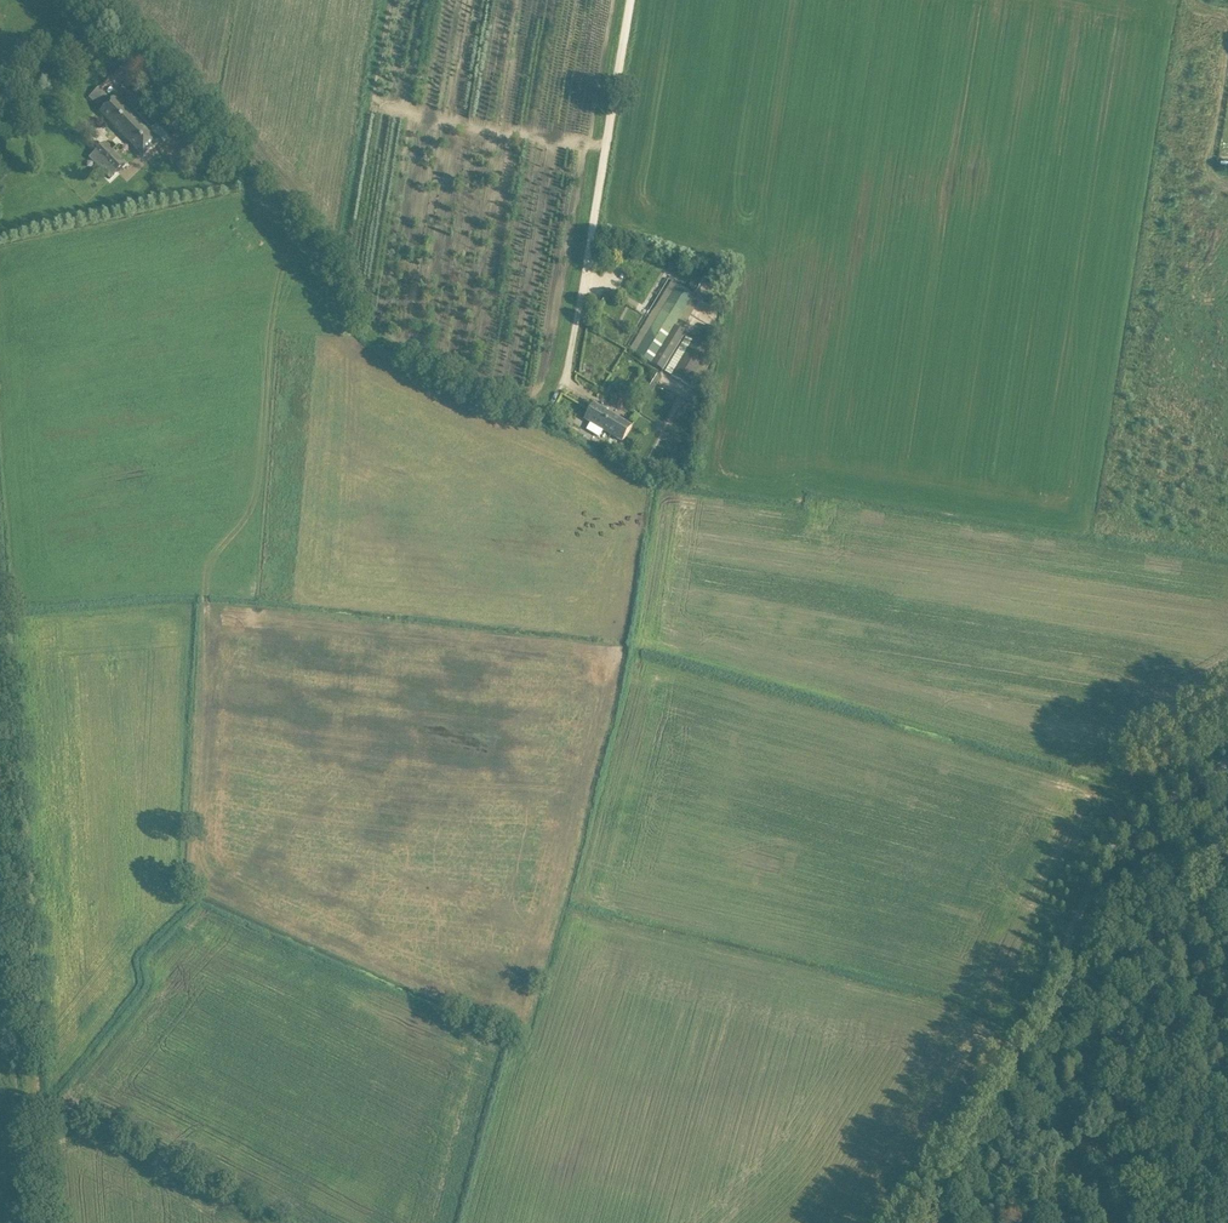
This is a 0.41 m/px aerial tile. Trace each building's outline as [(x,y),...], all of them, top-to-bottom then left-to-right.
[(161,145),(138,120),(117,97),(102,111),(122,134),(123,134),(146,159),(161,145)] [(97,170),(109,182),(111,180),(110,179),(125,165),(105,143),(90,158),(99,167),(97,170)] [(636,354),(677,380),(689,387),(712,349),(700,341),(676,326),(694,295),(678,285),(636,354)] [(572,416),(578,402),(564,396),(557,410),(572,416)] [(585,419),(591,423),(587,430),(599,437),(603,430),(623,442),(632,427),(594,404),(585,419)]
